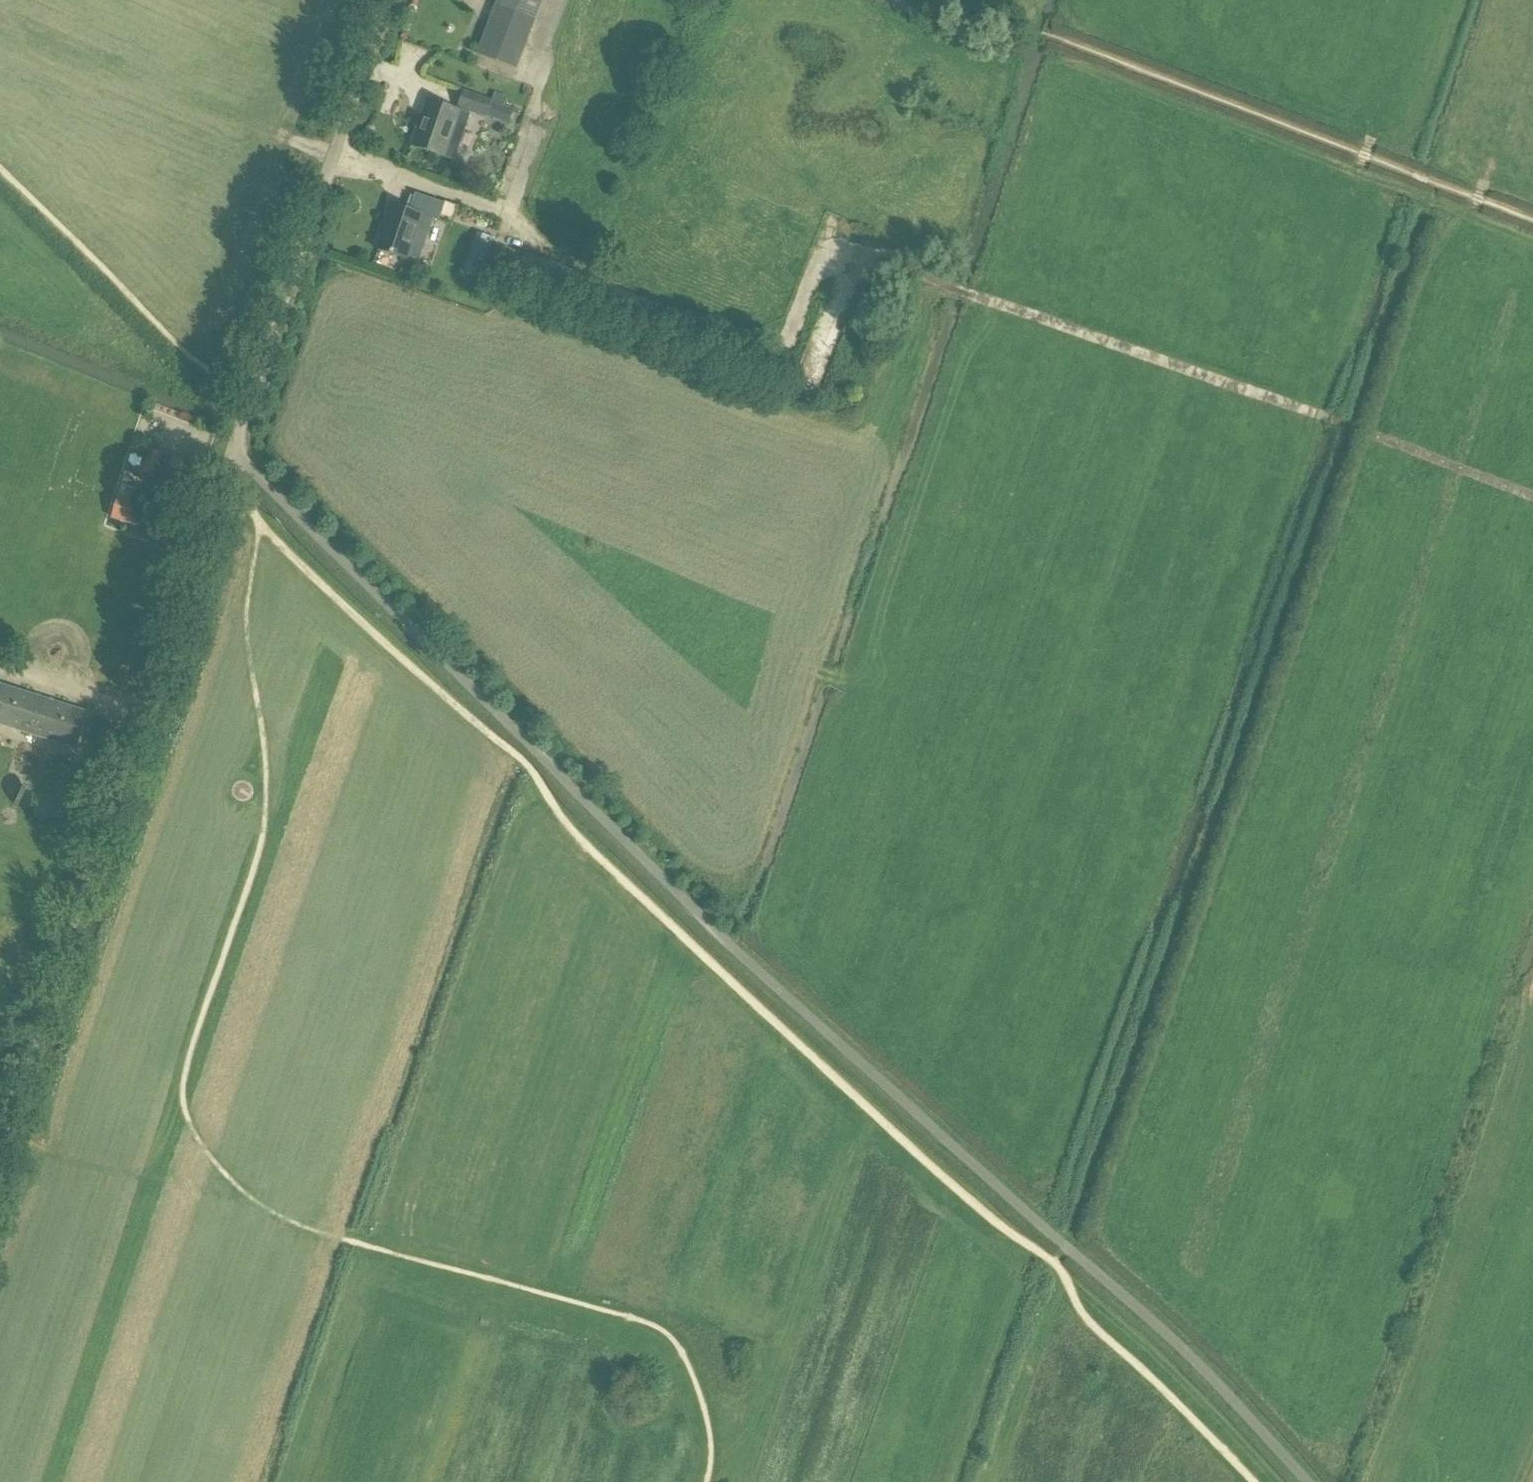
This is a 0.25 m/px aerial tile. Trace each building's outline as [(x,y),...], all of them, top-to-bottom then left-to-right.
[(477,53),(517,68),(542,0),(497,0),(477,53)] [(459,107),(485,116),(490,101),(464,92),(459,107)] [(490,101),(485,116),(508,124),(514,109),(504,106),(507,97),(493,92),(490,101)] [(428,101),(413,145),(412,144),(412,145),(454,160),(470,115),(428,101)] [(378,248),(378,250),(380,251),(380,250),(407,259),(422,216),(438,221),(444,203),(416,194),(410,210),(390,204),(385,219),(388,220),(379,248),(378,248)] [(482,235),(473,261),(485,265),(494,239),(482,235)] [(153,475),(150,486),(182,496),(193,463),(149,449),(142,471),(153,475)] [(112,518),(139,526),(145,503),(119,495),(112,518)] [(76,749),(88,712),(1,685),(0,687),(0,724),(76,749)]
